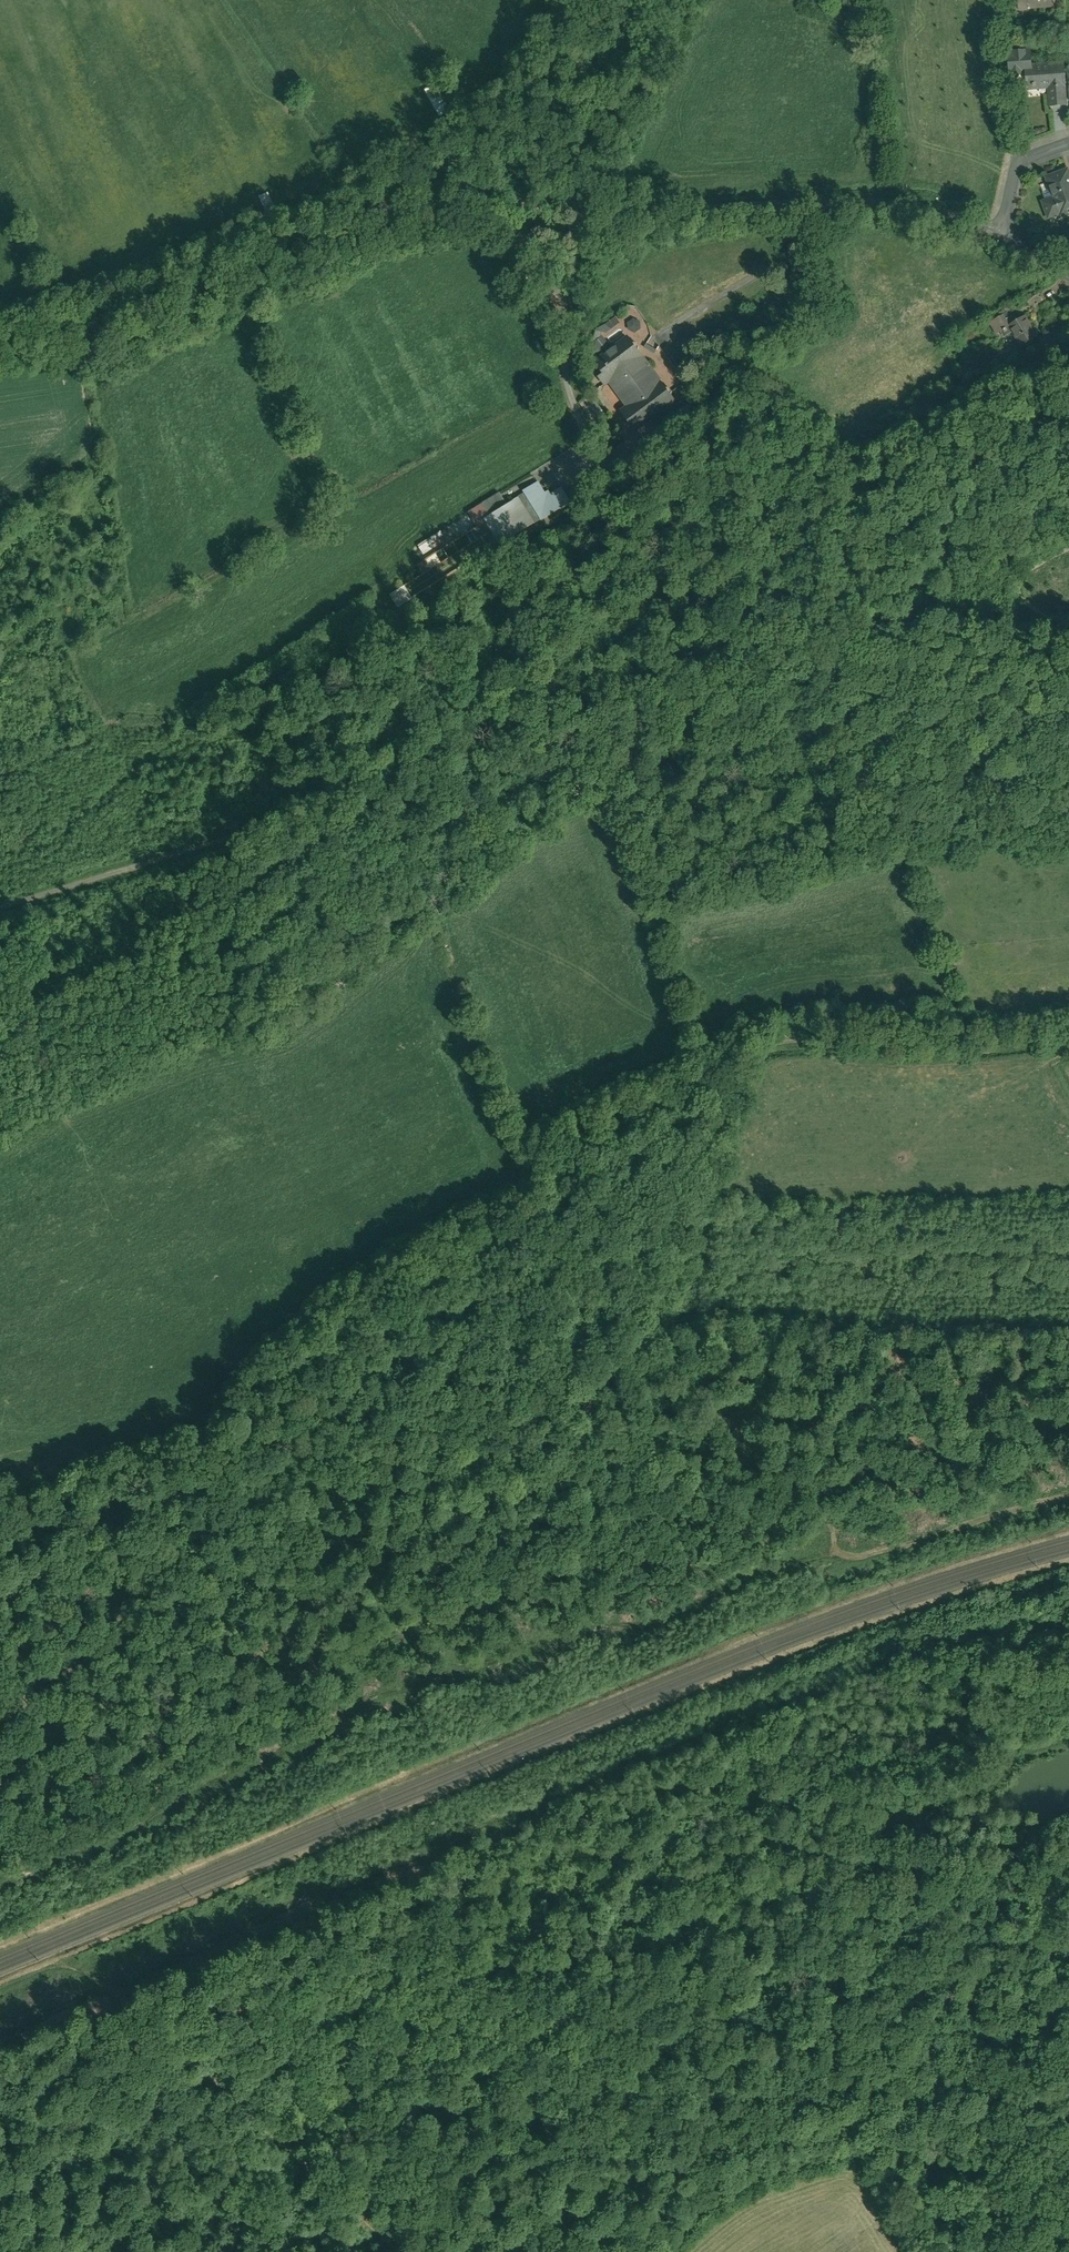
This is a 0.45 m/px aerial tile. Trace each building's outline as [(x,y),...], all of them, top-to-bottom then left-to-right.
[(1043,81),(1045,100),(1063,98),(1060,57),(1028,59),(1026,43),(1003,45),(1005,65),(1021,64),(1023,83),(1043,81)] [(428,88),(441,115),(451,110),(438,83),(428,88)] [(1068,206),(1068,172),(1065,160),(1042,168),(1050,191),(1040,194),(1047,214),(1068,206)] [(271,191),(262,195),(270,214),(279,209),(271,191)] [(1006,320),(1017,339),(1034,330),(1022,309),(1014,314),(1009,306),(1002,310),(1000,306),(985,315),(993,328),(1006,320)] [(645,319),(631,319),(631,330),(645,330),(645,319)] [(616,403),(633,426),(675,395),(625,328),(583,359),(600,382),(605,378),(621,400),(616,403)] [(580,403),(596,422),(609,412),(600,401),(607,396),(605,394),(609,391),(603,384),(580,403)] [(356,628),(566,494),(557,480),(545,488),(534,472),(503,492),(496,482),(475,495),(483,508),(418,550),(425,562),(346,612),(356,628)]
